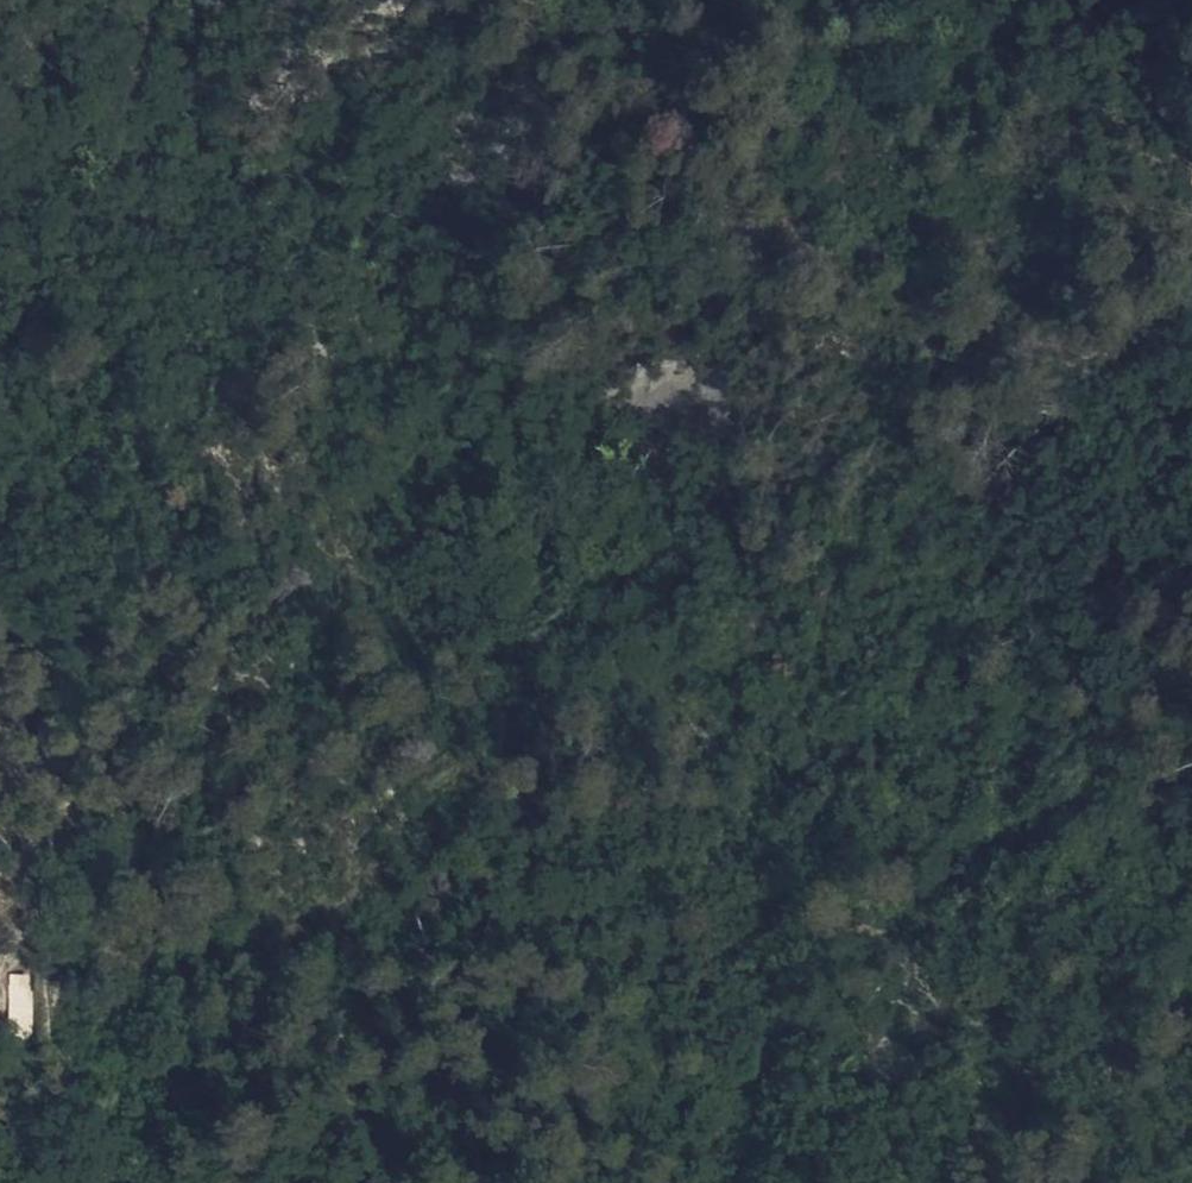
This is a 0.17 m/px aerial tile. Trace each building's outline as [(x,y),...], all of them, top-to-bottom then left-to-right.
[(11,968),(11,1031),(27,1032),(27,968),(11,968)]
